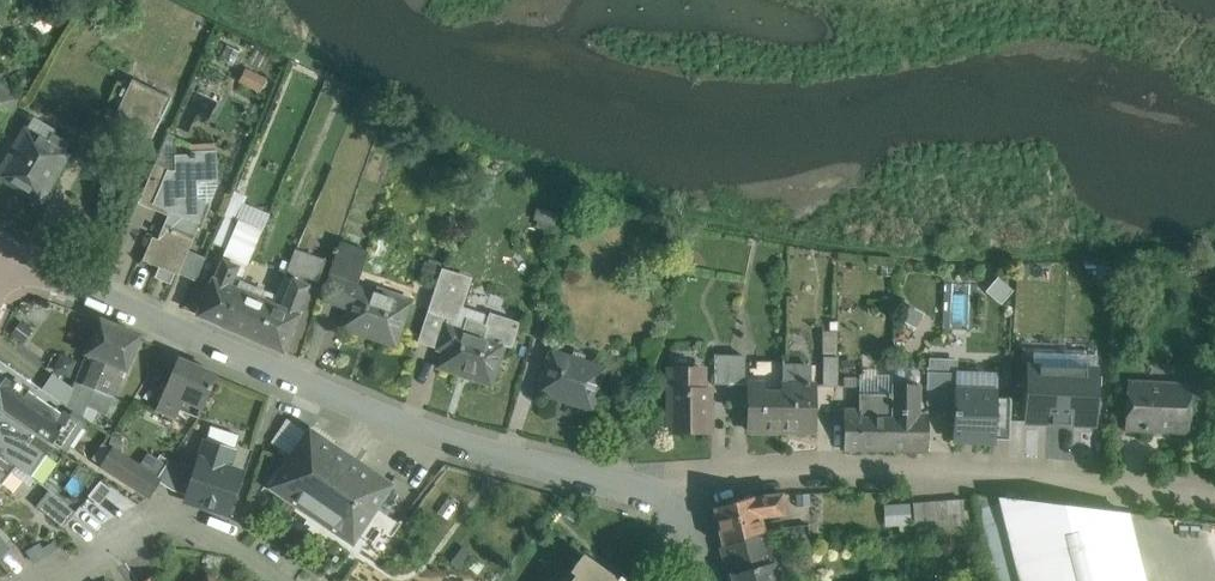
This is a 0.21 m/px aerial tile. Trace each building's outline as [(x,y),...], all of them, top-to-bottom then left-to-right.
[(172,97),(133,80),(116,117),(155,135),(172,97)] [(3,128),(21,98),(0,87),(0,127),(3,128)] [(32,121),(0,174),(0,175),(43,201),(70,155),(64,152),(69,143),(32,121)] [(192,154),(176,155),(177,170),(167,171),(156,164),(140,201),(171,214),(161,238),(156,236),(146,258),(179,271),(198,224),(201,225),(210,203),(197,198),(195,179),(217,178),(216,149),(192,150),(192,154)] [(239,221),(225,215),(213,242),(228,248),(239,221)] [(250,233),(236,264),(238,265),(229,285),(238,289),(240,283),(259,237),(250,233)] [(361,254),(342,247),(343,243),(342,243),(324,293),(351,302),(356,287),(351,285),(361,254)] [(327,260),(295,248),(287,268),(301,274),(320,281),(327,260)] [(236,264),(222,259),(213,278),(229,285),(238,265),(236,264)] [(472,278),(442,268),(418,341),(438,348),(447,324),(455,327),(472,278)] [(229,285),(213,278),(198,315),(222,325),(238,289),(229,285)] [(293,279),(282,307),(297,313),(308,285),(293,279)] [(262,292),(240,283),(238,289),(259,298),(262,292)] [(401,302),(356,287),(351,302),(343,328),(394,345),(403,320),(396,318),(401,302)] [(259,298),(238,289),(222,325),(258,340),(272,303),(259,298)] [(282,307),(272,303),(258,340),(282,350),(297,313),(282,307)] [(519,323),(490,313),(486,325),(467,319),(463,329),(505,343),(504,345),(511,347),(519,323)] [(120,327),(101,319),(87,353),(76,381),(94,389),(95,389),(120,327)] [(300,350),(309,329),(295,324),(287,345),(300,350)] [(455,327),(447,324),(438,348),(444,350),(439,366),(491,384),(504,345),(505,343),(463,329),(455,327)] [(139,335),(120,327),(95,389),(113,396),(124,368),(125,369),(139,335)] [(824,331),(826,376),(838,376),(836,331),(824,331)] [(315,340),(310,359),(328,364),(333,345),(315,340)] [(600,367),(552,351),(539,392),(592,409),(600,385),(594,383),(600,367)] [(60,354),(52,372),(70,379),(77,361),(60,354)] [(730,356),(714,355),(714,384),(730,384),(730,356)] [(745,356),(730,356),(730,384),(744,385),(745,361),(745,356)] [(217,375),(178,358),(156,408),(177,417),(181,408),(200,417),(217,375)] [(783,362),(745,361),(744,385),(749,385),(749,384),(783,384),(783,366),(783,362)] [(810,366),(783,366),(783,384),(782,431),(817,431),(818,384),(810,384),(810,366)] [(698,389),(698,368),(669,368),(669,433),(710,432),(710,389),(710,388),(698,389)] [(18,389),(0,374),(0,401),(8,407),(6,409),(53,442),(53,441),(66,451),(86,419),(82,416),(74,411),(69,418),(21,385),(18,389)] [(94,389),(76,381),(66,405),(74,411),(82,416),(94,389)] [(1190,384),(1129,381),(1126,429),(1187,432),(1190,384)] [(1061,385),(1022,382),(1020,426),(1059,428),(1061,385)] [(921,383),(893,383),(892,393),(892,418),(893,418),(892,450),(927,450),(928,411),(920,411),(921,383)] [(783,384),(749,384),(749,385),(749,431),(782,431),(783,384)] [(1100,387),(1061,385),(1059,428),(1097,431),(1100,387)] [(998,389),(957,387),(955,438),(996,440),(998,389)] [(892,393),(860,394),(861,409),(846,409),(845,416),(892,418),(892,393)] [(0,401),(0,434),(12,442),(24,451),(35,434),(4,413),(6,409),(8,407),(0,401)] [(892,418),(845,416),(844,449),(892,450),(893,418),(892,418)] [(239,435),(210,426),(206,439),(205,438),(195,469),(196,469),(188,494),(187,498),(228,512),(241,473),(229,469),(235,448),(239,435)] [(390,485),(310,432),(273,487),(353,540),(375,507),(390,485)] [(35,434),(24,451),(32,456),(34,453),(43,439),(35,434)] [(43,439),(34,453),(42,459),(52,446),(43,439)] [(157,478),(104,444),(95,458),(103,464),(103,465),(149,495),(159,480),(157,478)] [(2,484),(17,465),(0,451),(0,482),(2,484)] [(182,465),(169,461),(157,478),(159,480),(167,486),(174,489),(182,465)] [(195,469),(182,465),(174,489),(188,494),(196,469),(195,469)] [(75,512),(50,491),(37,506),(63,527),(75,512)] [(754,496),(714,507),(723,545),(764,530),(760,517),(785,514),(783,493),(754,496)] [(999,497),(974,494),(972,495),(971,497),(994,580),(1020,580),(999,498),(999,497)] [(999,498),(1020,580),(1145,580),(1127,513),(999,498)] [(962,499),(945,501),(947,532),(965,530),(962,499)] [(884,502),(885,522),(899,522),(900,530),(912,529),(911,500),(884,502)] [(945,501),(913,503),(915,535),(947,532),(945,501)] [(401,524),(375,507),(353,540),(378,557),(401,524)] [(764,530),(723,545),(731,574),(773,562),(764,530)] [(11,548),(0,535),(0,558),(11,548)] [(570,580),(622,580),(624,579),(619,575),(618,578),(583,553),(570,571),(575,574),(570,580)] [(731,574),(733,580),(779,580),(773,562),(731,574)]
